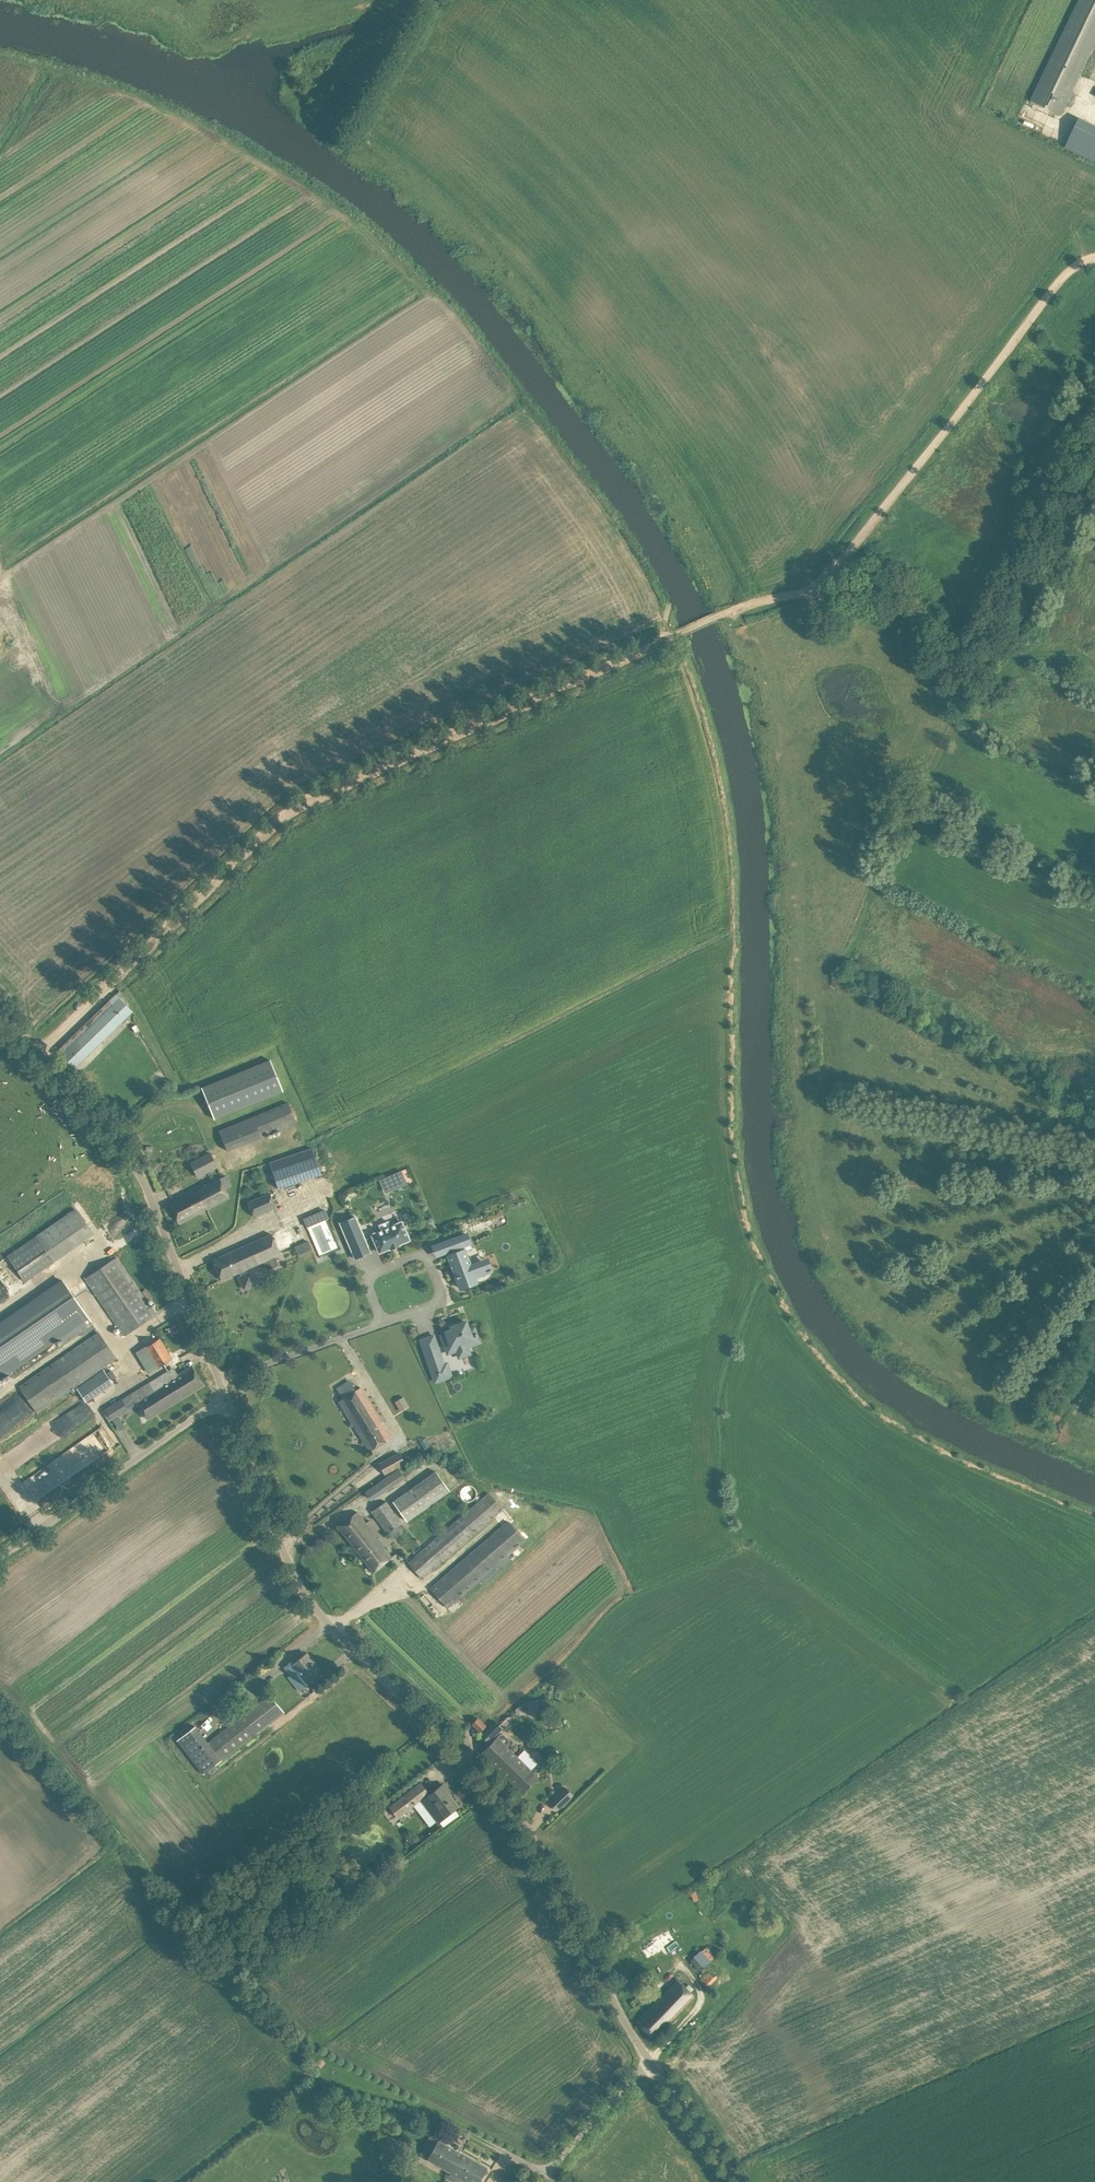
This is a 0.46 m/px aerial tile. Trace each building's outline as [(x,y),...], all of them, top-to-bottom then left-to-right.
[(1031,101),(1061,115),(1094,44),(1094,0),(1079,0),(1031,101)] [(1094,161),(1094,125),(1080,118),(1065,147),(1094,161)] [(109,1001),(60,1048),(64,1052),(61,1055),(74,1069),(126,1018),(109,1001)] [(214,1119),(283,1090),(271,1060),(202,1088),(214,1119)] [(228,1149),(262,1136),(263,1137),(297,1123),(288,1102),(254,1115),(220,1129),(228,1149)] [(279,1188),(321,1174),(312,1148),(270,1163),(279,1188)] [(217,1167),(210,1153),(197,1159),(205,1174),(217,1167)] [(390,1174),(379,1179),(384,1191),(395,1186),(390,1174)] [(179,1223),(189,1218),(228,1198),(219,1179),(170,1204),(179,1223)] [(276,1207),(269,1192),(247,1202),(254,1217),(276,1207)] [(501,1202),(485,1208),(489,1220),(505,1214),(501,1202)] [(26,1282),(84,1240),(93,1234),(75,1209),(66,1215),(7,1255),(26,1282)] [(324,1210),(317,1212),(321,1221),(328,1219),(324,1210)] [(370,1252),(365,1241),(355,1216),(340,1223),(355,1258),(370,1252)] [(401,1222),(391,1227),(388,1221),(379,1225),(381,1231),(372,1235),(380,1252),(390,1248),(390,1249),(399,1245),(399,1244),(409,1240),(408,1237),(409,1237),(407,1231),(405,1232),(401,1222)] [(247,1269),(280,1254),(271,1234),(213,1260),(222,1280),(239,1272),(241,1277),(240,1277),(245,1288),(257,1283),(251,1271),(248,1272),(247,1269)] [(465,1251),(472,1248),(467,1234),(444,1243),(453,1268),(451,1269),(454,1279),(457,1278),(461,1288),(462,1291),(470,1288),(469,1285),(476,1282),(474,1277),(485,1273),(481,1261),(470,1265),(465,1251)] [(308,1241),(295,1247),(299,1257),(313,1251),(308,1241)] [(125,1335),(146,1320),(155,1314),(116,1257),(86,1278),(125,1335)] [(92,1322),(62,1279),(0,1322),(0,1380),(84,1321),(87,1326),(92,1322)] [(474,1328),(469,1330),(466,1321),(454,1326),(453,1323),(452,1324),(453,1326),(450,1327),(449,1325),(450,1330),(446,1332),(447,1334),(442,1335),(448,1353),(457,1350),(459,1357),(470,1353),(467,1346),(479,1342),(477,1337),(478,1337),(477,1333),(476,1333),(474,1328)] [(75,1387),(116,1358),(99,1332),(59,1360),(19,1386),(37,1412),(70,1390),(72,1393),(77,1391),(74,1387),(75,1387)] [(157,1368),(163,1365),(172,1359),(159,1338),(141,1349),(136,1353),(149,1373),(157,1368)] [(437,1368),(444,1366),(437,1346),(425,1350),(435,1381),(448,1377),(448,1376),(441,1378),(437,1368)] [(142,1387),(158,1412),(203,1384),(192,1367),(173,1378),(169,1371),(142,1387)] [(104,1370),(83,1384),(91,1396),(112,1382),(104,1370)] [(158,1412),(142,1387),(122,1400),(106,1410),(112,1419),(138,1403),(147,1418),(158,1412)] [(370,1451),(379,1445),(392,1437),(361,1387),(349,1394),(344,1398),(339,1401),(370,1451)] [(400,1411),(408,1405),(402,1396),(393,1401),(400,1411)] [(38,1432),(46,1445),(70,1430),(62,1417),(38,1432)] [(103,1429),(21,1479),(39,1509),(87,1480),(80,1468),(115,1447),(103,1429)] [(398,1451),(379,1463),(385,1473),(398,1465),(399,1467),(405,1463),(398,1451)] [(390,1500),(404,1521),(449,1491),(435,1470),(390,1500)] [(421,1579),(503,1509),(488,1491),(423,1546),(424,1547),(407,1562),(421,1579)] [(385,1532),(400,1523),(388,1500),(372,1508),(385,1532)] [(373,1572),(382,1565),(392,1557),(357,1512),(338,1526),(373,1572)] [(508,1521),(428,1586),(445,1607),(526,1542),(508,1521)] [(292,1660),(284,1667),(290,1675),(288,1677),(298,1690),(302,1687),(307,1684),(308,1683),(321,1672),(306,1653),(298,1660),(294,1663),(292,1660)] [(194,1727),(178,1740),(203,1774),(285,1711),(271,1694),(207,1743),(197,1730),(194,1727)] [(539,1699),(527,1701),(528,1709),(540,1708),(539,1699)] [(478,1718),(474,1721),(472,1723),(480,1731),(486,1726),(478,1718)] [(489,1742),(496,1734),(502,1728),(496,1721),(482,1735),(489,1742)] [(517,1757),(506,1746),(509,1743),(509,1739),(503,1734),(500,1734),(482,1752),(502,1772),(517,1757)] [(523,1793),(530,1785),(538,1777),(517,1757),(502,1772),(523,1793)] [(398,1818),(429,1794),(421,1784),(390,1807),(391,1810),(388,1812),(393,1818),(396,1816),(398,1818)] [(436,1821),(448,1813),(456,1806),(447,1793),(449,1792),(443,1785),(421,1802),(436,1821)] [(557,1810),(565,1803),(573,1795),(565,1787),(549,1802),(557,1810)] [(645,1957),(674,1942),(668,1929),(638,1944),(645,1957)] [(709,1972),(701,1980),(706,1985),(709,1982),(711,1984),(716,1979),(709,1972)] [(653,2038),(695,1995),(678,1978),(636,2021),(653,2038)] [(438,2140),(430,2136),(419,2155),(450,2172),(451,2172),(462,2153),(438,2140)] [(395,2166),(407,2147),(397,2141),(385,2161),(395,2166)] [(463,2153),(462,2153),(451,2172),(450,2172),(448,2177),(454,2181),(457,2176),(468,2181),(479,2181),(487,2167),(463,2153)]
